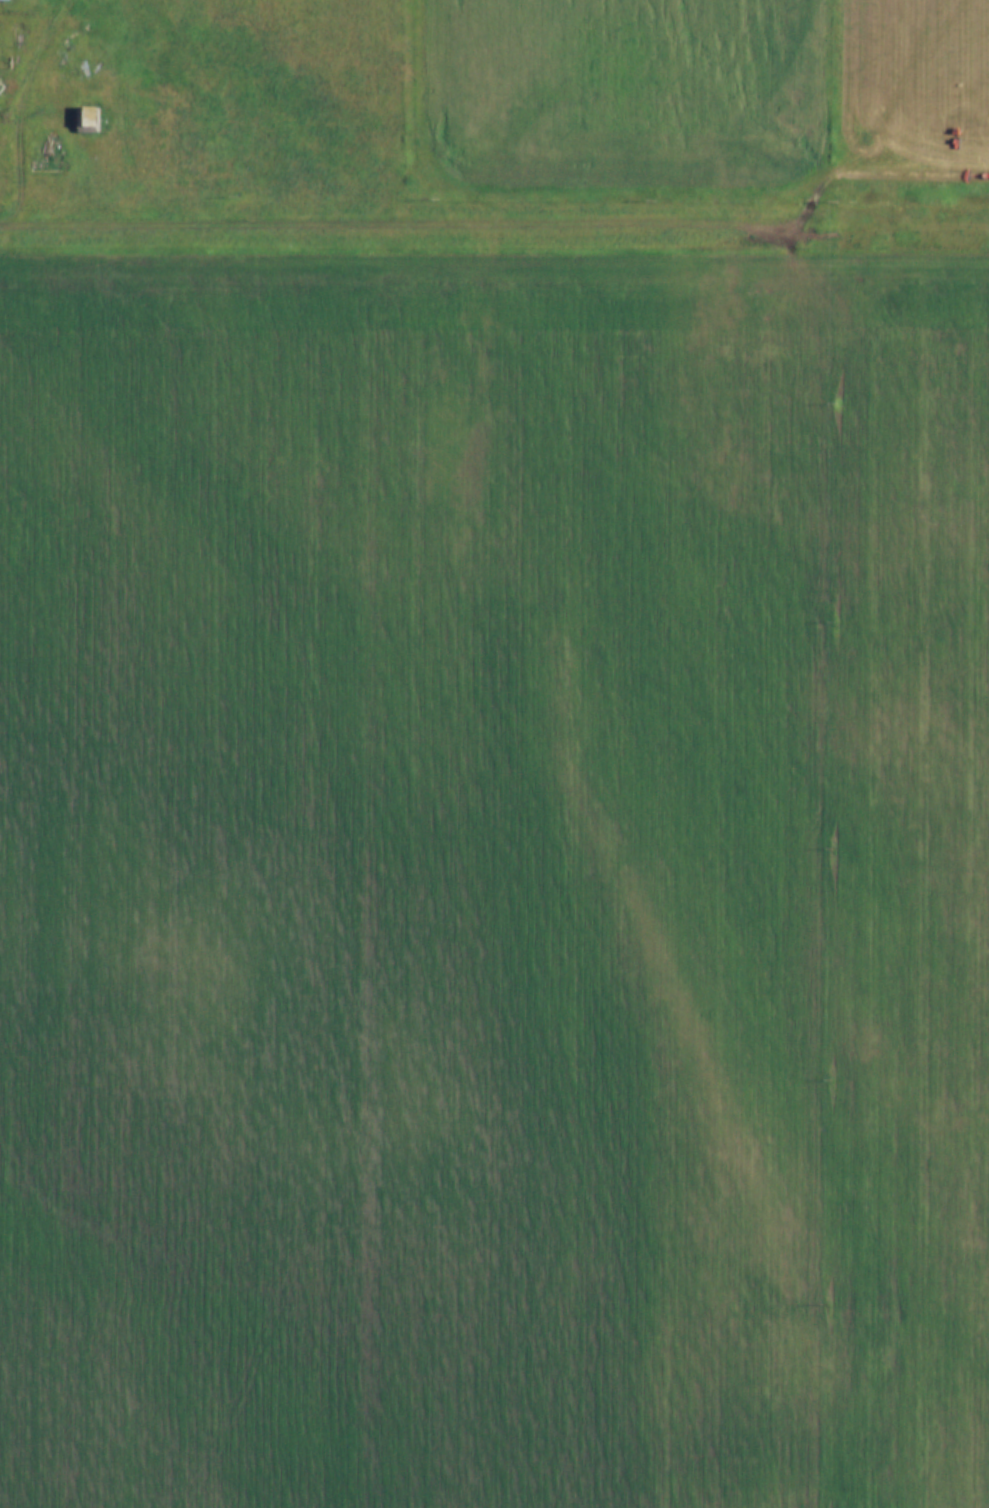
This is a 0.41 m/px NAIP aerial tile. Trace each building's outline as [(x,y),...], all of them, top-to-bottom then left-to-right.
[(6,19),(18,19),(18,36),(5,36),(6,19)] [(74,97),(94,97),(93,119),(73,119),(74,97)] [(64,104),(64,129),(84,129),(84,104),(64,104)]
